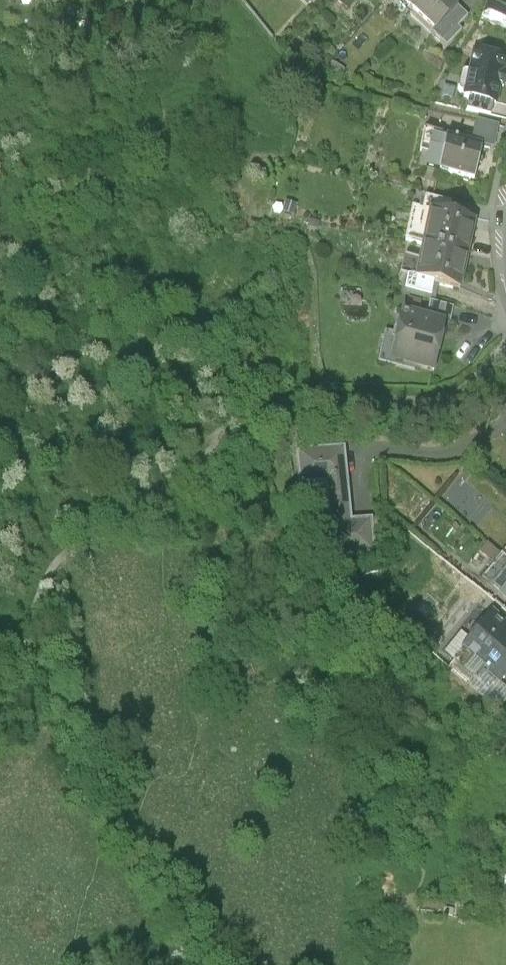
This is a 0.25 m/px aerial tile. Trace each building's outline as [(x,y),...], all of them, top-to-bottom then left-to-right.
[(412,15),(410,17),(412,19),(428,0),(396,0),(412,15)] [(442,0),(428,0),(412,19),(413,20),(416,18),(433,33),(431,36),(432,37),(455,11),(442,0)] [(487,10),(482,22),(505,32),(505,29),(505,17),(487,10)] [(455,11),(432,37),(431,36),(428,39),(444,53),(460,36),(456,32),(466,21),(455,11)] [(483,61),(473,58),(469,79),(465,78),(462,80),(459,93),(461,96),(465,96),(464,100),(469,101),(492,106),(494,106),(498,90),(502,91),(505,78),(501,77),(503,65),(494,63),(493,58),(486,56),(483,61)] [(492,106),(469,101),(467,112),(490,117),(492,106)] [(480,148),(434,138),(432,149),(431,149),(425,170),(473,180),(480,148)] [(450,202),(424,196),(421,212),(428,213),(429,211),(447,215),(450,202)] [(447,215),(429,211),(428,213),(421,247),(466,257),(473,221),(447,215)] [(466,257),(421,247),(413,281),(432,285),(458,292),(466,257)] [(432,285),(413,281),(408,278),(404,292),(428,299),(432,285)] [(452,310),(429,305),(425,322),(442,326),(449,328),(452,310)] [(425,322),(401,317),(391,363),(431,372),(442,326),(425,322)] [(341,454),(294,459),(297,489),(326,486),(334,560),(372,556),(369,523),(349,525),(341,454)] [(505,675),(505,630),(491,617),(452,666),(474,684),(483,673),(498,685),(505,675)]
